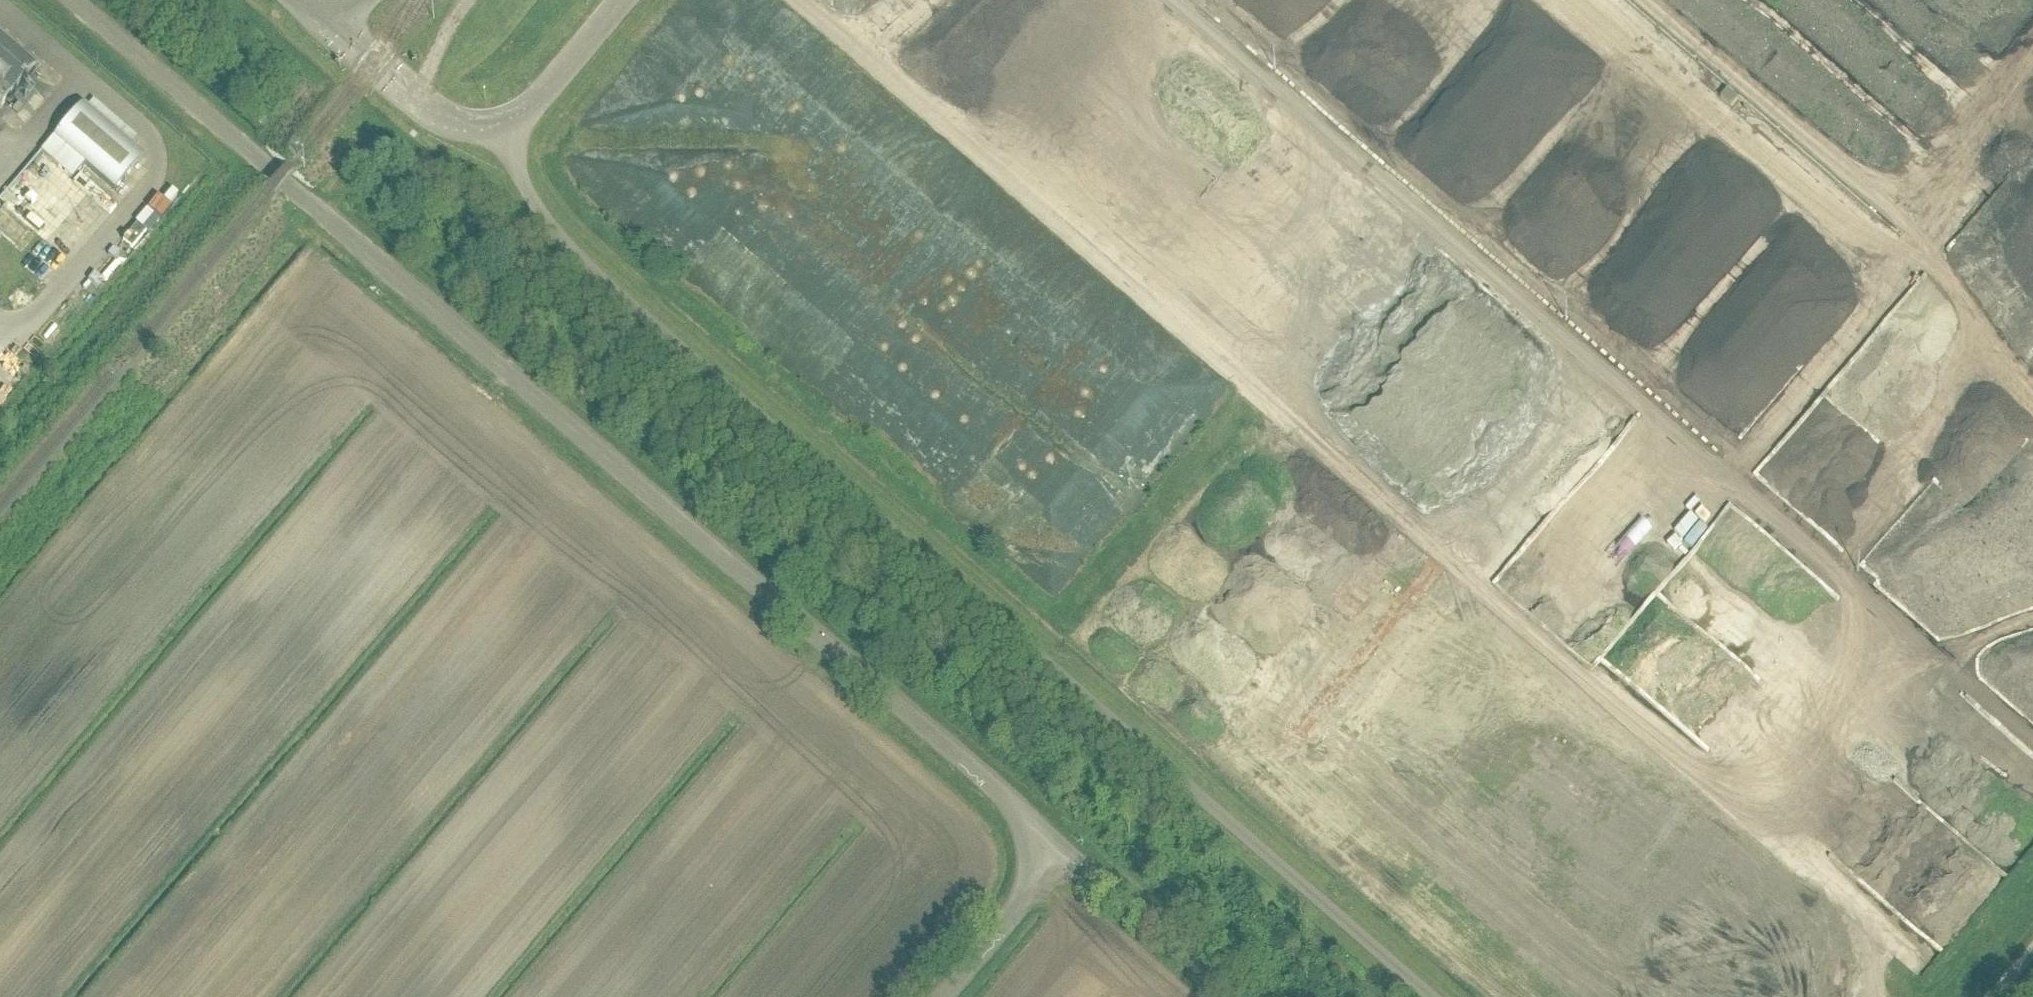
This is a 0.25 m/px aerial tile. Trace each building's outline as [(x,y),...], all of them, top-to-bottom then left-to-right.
[(531,0),(509,0),(523,11),(531,0)] [(33,73),(0,44),(0,110),(1,111),(33,73)] [(115,192),(144,158),(83,105),(53,140),(84,166),(115,192)] [(401,176),(410,165),(402,158),(393,169),(401,176)] [(142,208),(156,216),(172,188),(158,180),(142,208)] [(8,280),(39,246),(0,211),(0,273),(8,280)]
